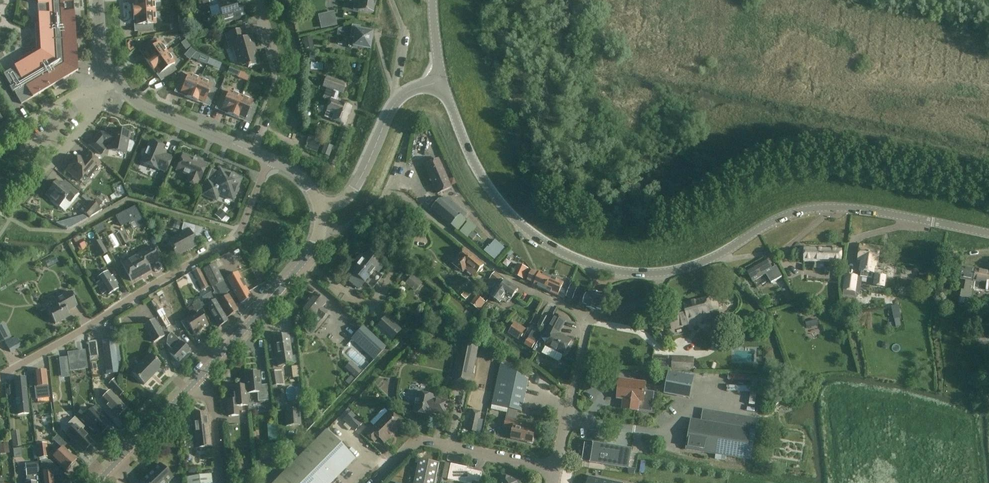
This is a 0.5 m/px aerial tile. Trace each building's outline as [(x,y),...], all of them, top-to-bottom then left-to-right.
[(3,74),(11,87),(10,87),(9,87),(13,93),(13,92),(14,91),(15,95),(21,104),(52,86),(55,90),(64,84),(62,80),(72,74),(70,71),(73,66),(77,65),(77,62),(75,33),(79,33),(79,22),(74,22),(73,0),(38,0),(39,24),(35,24),(36,41),(36,50),(26,55),(19,60),(21,63),(5,73),(3,74)] [(135,4),(133,4),(133,13),(155,12),(154,0),(135,0),(135,4)] [(234,0),(208,0),(210,7),(218,5),(223,24),(245,17),(242,8),(237,9),(234,0)] [(349,1),(354,2),(353,10),(358,10),(358,11),(373,13),(374,5),(375,5),(376,0),(375,0),(350,0),(349,1)] [(155,12),(133,13),(134,21),(136,21),(137,32),(154,31),(153,24),(156,24),(155,12)] [(337,25),(335,15),(335,12),(322,15),(325,27),(337,25)] [(360,27),(352,26),(350,39),(348,48),(354,49),(354,47),(370,49),(371,40),(372,40),(373,38),(372,35),(372,32),(359,31),(360,27)] [(244,39),(241,30),(226,34),(230,48),(235,47),(240,64),(246,62),(248,68),(259,65),(255,51),(253,52),(252,47),(254,47),(251,37),(244,39)] [(311,37),(302,39),(305,49),(314,47),(311,37)] [(145,59),(150,66),(167,53),(160,43),(158,44),(154,39),(149,43),(140,49),(147,58),(145,59)] [(195,53),(191,49),(187,54),(191,58),(195,53)] [(167,53),(150,66),(155,73),(157,71),(163,80),(177,70),(173,65),(175,63),(167,53)] [(196,53),(191,58),(207,65),(209,58),(196,53)] [(240,72),(229,68),(227,73),(238,77),(240,72)] [(181,75),(179,81),(175,90),(185,94),(184,96),(192,100),(200,80),(188,75),(188,77),(181,75)] [(342,93),(346,84),(326,77),(323,86),(333,90),(326,110),(333,113),(330,120),(344,124),(350,106),(336,102),(339,92),(342,93)] [(212,85),(200,80),(192,100),(199,103),(200,101),(210,105),(214,96),(217,89),(211,87),(212,85)] [(222,91),(219,98),(216,107),(226,111),(225,113),(232,117),(241,97),(229,92),(228,94),(222,91)] [(241,97),(232,117),(240,120),(241,117),(251,122),(257,106),(251,104),(252,101),(241,97)] [(126,153),(128,143),(130,133),(113,130),(111,136),(105,135),(106,134),(100,133),(90,146),(97,152),(100,155),(107,147),(109,147),(109,150),(126,153)] [(309,136),(307,143),(305,148),(317,152),(319,148),(320,149),(323,141),(309,136)] [(415,136),(411,154),(422,156),(426,138),(415,136)] [(150,141),(146,150),(144,150),(142,150),(141,152),(141,154),(142,156),(143,157),(141,163),(158,170),(158,169),(166,173),(172,158),(161,153),(164,147),(150,141)] [(325,145),(321,154),(329,157),(332,147),(325,145)] [(88,178),(100,164),(95,159),(88,153),(83,159),(81,162),(77,158),(66,171),(79,182),(85,175),(88,178)] [(183,155),(179,164),(176,171),(189,176),(187,183),(196,186),(199,180),(200,180),(201,177),(205,167),(198,164),(200,162),(183,155)] [(451,188),(438,159),(424,165),(437,194),(451,188)] [(208,182),(204,191),(203,195),(216,200),(218,194),(232,199),(241,179),(220,170),(215,184),(208,182)] [(66,199),(70,202),(78,193),(65,182),(61,186),(56,182),(45,195),(59,206),(66,199)] [(121,186),(115,188),(119,196),(124,194),(121,186)] [(442,202),(438,199),(430,208),(457,231),(466,221),(465,220),(470,215),(447,195),(442,202)] [(83,212),(89,217),(102,210),(93,201),(83,212)] [(220,209),(215,216),(221,221),(227,215),(220,209)] [(173,229),(178,230),(181,222),(175,220),(173,229)] [(468,221),(459,232),(467,239),(475,227),(468,221)] [(194,226),(183,223),(181,230),(183,233),(168,240),(171,246),(176,255),(188,249),(189,250),(197,246),(191,234),(193,233),(194,226)] [(83,240),(78,243),(82,250),(87,247),(83,240)] [(100,240),(92,245),(100,258),(108,253),(100,240)] [(506,250),(501,245),(495,240),(489,248),(488,247),(484,251),(496,261),(503,253),(506,250)] [(247,243),(243,246),(249,256),(253,254),(247,243)] [(878,263),(880,248),(860,245),(858,260),(861,261),(859,272),(861,272),(861,277),(872,278),(873,274),(876,274),(877,263),(878,263)] [(129,264),(123,267),(131,281),(150,271),(147,265),(159,259),(152,246),(140,253),(141,255),(128,262),(129,264)] [(842,250),(804,248),(803,262),(815,262),(815,261),(841,262),(842,250)] [(228,254),(231,259),(240,253),(238,249),(228,254)] [(462,273),(468,266),(478,273),(484,266),(466,251),(457,262),(454,266),(462,273)] [(354,275),(348,282),(358,291),(365,284),(372,290),(383,277),(379,274),(383,268),(378,264),(373,260),(365,254),(363,256),(358,263),(351,273),(354,275)] [(772,271),(766,260),(747,271),(753,282),(754,281),(757,288),(769,281),(771,284),(782,278),(777,268),(772,271)] [(429,261),(428,268),(436,269),(437,263),(429,261)] [(203,270),(210,285),(215,294),(213,295),(228,317),(238,311),(223,289),(219,281),(222,280),(215,264),(203,270)] [(513,275),(523,279),(528,269),(518,264),(513,275)] [(945,264),(943,282),(950,283),(952,265),(945,264)] [(975,281),(977,269),(963,266),(960,279),(966,280),(964,291),(973,293),(975,282),(975,281)] [(192,271),(192,272),(202,290),(206,288),(208,294),(212,292),(199,267),(192,271)] [(920,269),(919,279),(927,280),(928,270),(920,269)] [(975,282),(987,284),(985,291),(988,292),(988,281),(988,280),(988,271),(977,269),(975,281),(975,282)] [(550,283),(552,278),(540,272),(539,274),(532,271),(527,280),(535,284),(534,285),(546,291),(549,282),(550,283)] [(108,295),(118,289),(108,272),(98,278),(101,283),(97,286),(102,295),(106,292),(108,295)] [(490,286),(485,292),(488,294),(490,296),(495,289),(497,287),(503,279),(494,272),(488,280),(487,283),(490,286)] [(240,304),(251,298),(237,273),(226,279),(240,304)] [(843,291),(856,293),(858,275),(845,273),(843,291)] [(874,275),(873,287),(885,288),(886,277),(874,275)] [(184,277),(176,282),(179,290),(189,284),(184,277)] [(412,282),(417,287),(422,281),(416,277),(412,282)] [(550,283),(549,282),(546,291),(558,296),(561,290),(567,292),(568,288),(563,286),(564,283),(552,278),(550,283)] [(500,284),(494,293),(490,298),(499,303),(502,299),(505,294),(512,299),(518,290),(505,281),(502,285),(500,284)] [(571,285),(566,297),(572,299),(577,287),(571,285)] [(787,290),(782,293),(786,299),(791,296),(787,290)] [(47,311),(50,316),(55,324),(70,316),(67,311),(77,305),(69,292),(54,300),(57,305),(47,311)] [(604,299),(599,297),(599,295),(594,293),(593,296),(587,294),(583,304),(589,306),(588,309),(595,311),(596,308),(601,310),(604,299)] [(301,309),(313,318),(311,321),(316,326),(328,313),(321,307),(325,303),(314,294),(301,309)] [(470,304),(478,310),(484,301),(477,295),(470,304)] [(669,313),(672,329),(720,317),(714,296),(701,300),(684,304),(685,309),(669,313)] [(206,306),(214,318),(219,327),(228,321),(214,300),(206,306)] [(198,301),(191,306),(196,313),(202,309),(202,308),(199,304),(198,301)] [(901,318),(899,306),(892,307),(894,319),(896,327),(901,326),(899,318),(901,318)] [(208,326),(203,318),(200,313),(189,319),(188,317),(180,322),(182,325),(186,331),(190,328),(194,335),(208,326)] [(566,321),(555,315),(545,335),(550,337),(545,346),(563,355),(571,341),(559,334),(566,321)] [(543,316),(538,326),(544,329),(550,319),(543,316)] [(144,325),(154,343),(164,336),(155,319),(144,325)] [(378,328),(392,341),(400,331),(386,319),(378,328)] [(805,321),(807,328),(819,326),(817,319),(805,321)] [(5,344),(10,352),(16,349),(11,339),(3,324),(0,325),(0,343),(4,341),(5,344)] [(374,358),(385,346),(362,326),(352,338),(374,358)] [(513,326),(508,333),(519,340),(524,333),(513,326)] [(169,354),(171,356),(179,363),(190,351),(171,333),(168,335),(167,335),(166,345),(169,345),(174,349),(169,354)] [(274,336),(275,346),(277,365),(292,363),(289,334),(274,336)] [(988,347),(988,336),(974,337),(975,346),(980,346),(980,347),(988,347)] [(122,367),(118,337),(102,339),(107,378),(119,376),(122,367)] [(528,339),(524,345),(532,350),(535,343),(528,339)] [(478,346),(460,342),(452,382),(470,386),(478,346)] [(764,350),(763,359),(773,359),(773,350),(764,350)] [(69,364),(86,362),(85,351),(68,354),(69,364)] [(132,373),(144,385),(162,367),(150,355),(132,373)] [(668,357),(654,356),(653,367),(667,368),(668,357)] [(672,370),(694,372),(694,358),(672,357),(672,370)] [(354,376),(357,372),(348,363),(344,367),(354,376)] [(528,380),(520,375),(500,364),(491,406),(508,409),(505,420),(504,420),(503,421),(502,422),(502,423),(502,424),(503,425),(503,426),(504,426),(504,427),(514,429),(512,439),(532,444),(535,428),(524,426),(525,423),(515,421),(517,415),(514,414),(514,411),(522,412),(528,380)] [(270,373),(272,387),(283,385),(281,371),(270,373)] [(45,372),(35,373),(37,388),(47,387),(45,372)] [(245,374),(246,386),(247,394),(257,393),(258,402),(268,401),(267,385),(260,386),(259,372),(245,374)] [(693,378),(670,374),(666,394),(689,398),(693,378)] [(751,376),(748,403),(754,404),(757,377),(751,376)] [(25,378),(15,379),(14,379),(18,414),(29,413),(25,378)] [(114,380),(110,384),(115,390),(114,390),(120,396),(125,391),(114,380)] [(620,380),(618,391),(625,392),(624,401),(623,409),(638,411),(638,410),(651,412),(654,393),(644,391),(645,384),(620,380)] [(228,417),(238,416),(237,407),(248,406),(246,386),(232,387),(233,400),(227,401),(228,417)] [(102,401),(111,410),(118,417),(127,409),(111,392),(102,401)] [(418,394),(416,403),(414,412),(431,416),(432,410),(445,413),(445,415),(448,402),(434,400),(435,398),(418,394)] [(83,418),(81,420),(94,433),(96,431),(101,436),(110,426),(104,420),(107,417),(96,406),(93,408),(92,408),(82,418),(83,418)] [(301,426),(300,409),(284,410),(286,427),(301,426)] [(703,409),(701,421),(691,420),(686,449),(745,459),(751,461),(756,432),(758,432),(760,418),(703,409)] [(365,433),(367,435),(374,442),(379,437),(384,443),(403,425),(389,411),(371,430),(369,428),(365,433)] [(472,411),(470,421),(468,431),(476,433),(480,413),(472,411)] [(211,446),(207,414),(207,413),(192,415),(196,448),(211,446)] [(42,416),(45,425),(53,423),(51,414),(42,416)] [(75,417),(62,430),(66,434),(65,435),(66,436),(73,443),(80,450),(84,454),(94,443),(81,431),(85,427),(75,417)] [(348,452),(326,430),(273,482),(331,482),(355,459),(348,452)] [(39,462),(41,462),(48,461),(48,458),(47,443),(37,445),(39,462)] [(9,453),(8,444),(0,444),(0,454),(9,453)] [(586,444),(583,462),(631,472),(635,453),(586,444)] [(52,458),(58,464),(66,471),(76,461),(62,448),(52,458)] [(272,456),(257,460),(260,468),(275,464),(272,456)] [(638,458),(635,469),(645,472),(648,461),(638,458)] [(439,463),(420,459),(415,482),(435,482),(439,463)] [(48,461),(41,462),(41,466),(40,466),(41,472),(42,482),(63,482),(65,480),(59,474),(61,472),(49,461),(48,461)] [(25,464),(26,477),(28,477),(29,482),(36,482),(40,482),(39,473),(38,470),(38,463),(25,464)] [(141,481),(143,482),(167,482),(172,478),(166,471),(159,464),(141,481)] [(449,474),(448,481),(459,482),(472,482),(472,481),(480,482),(482,473),(468,470),(468,468),(451,464),(449,474)] [(659,482),(662,482),(670,482),(673,473),(662,470),(659,482)]
